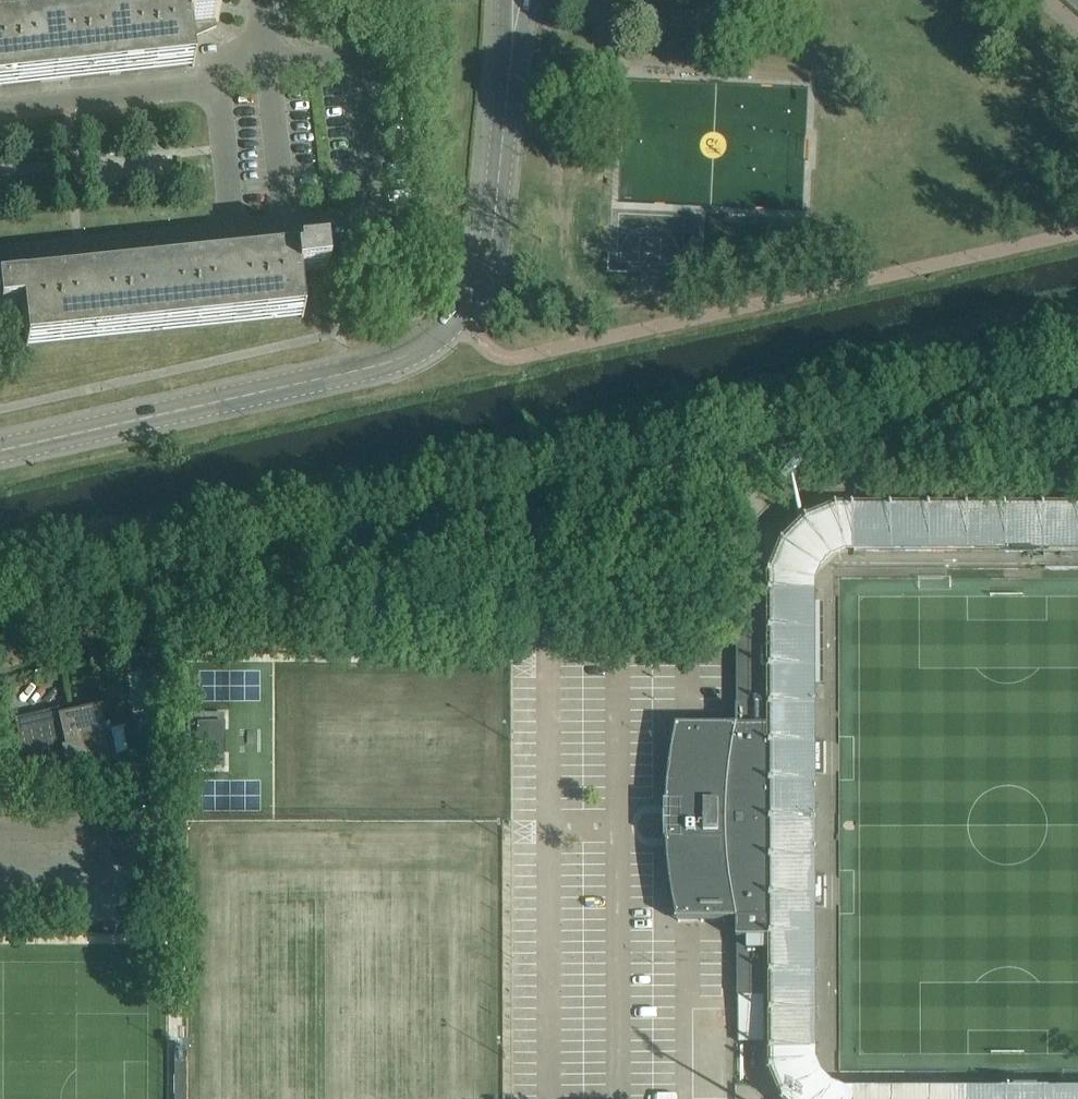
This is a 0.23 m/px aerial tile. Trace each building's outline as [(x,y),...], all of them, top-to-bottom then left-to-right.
[(191,39),(215,28),(214,22),(218,21),(216,0),(203,0),(189,2),(189,8),(0,29),(0,81),(191,60),(192,67),(194,67),(191,39)] [(303,318),(299,275),(328,272),(325,250),(298,253),(299,259),(173,272),(22,288),(22,282),(0,284),(0,305),(0,309),(23,307),(27,346),(28,346),(28,340),(301,311),(302,318),(303,318)] [(668,877),(676,925),(737,925),(736,1000),(773,1000),(771,1086),(779,1098),(1077,1098),(1077,1070),(842,1070),(841,584),(1077,583),(1077,511),(843,508),(806,522),(782,547),(771,570),(771,658),(737,658),(737,732),(676,731),(666,799),(668,877)] [(150,798),(150,750),(128,755),(122,726),(109,729),(109,727),(105,728),(100,709),(101,708),(101,707),(60,717),(58,710),(57,710),(57,712),(16,721),(16,720),(15,720),(19,738),(0,742),(0,772),(10,769),(16,794),(71,782),(71,781),(87,778),(92,798),(150,798)]
